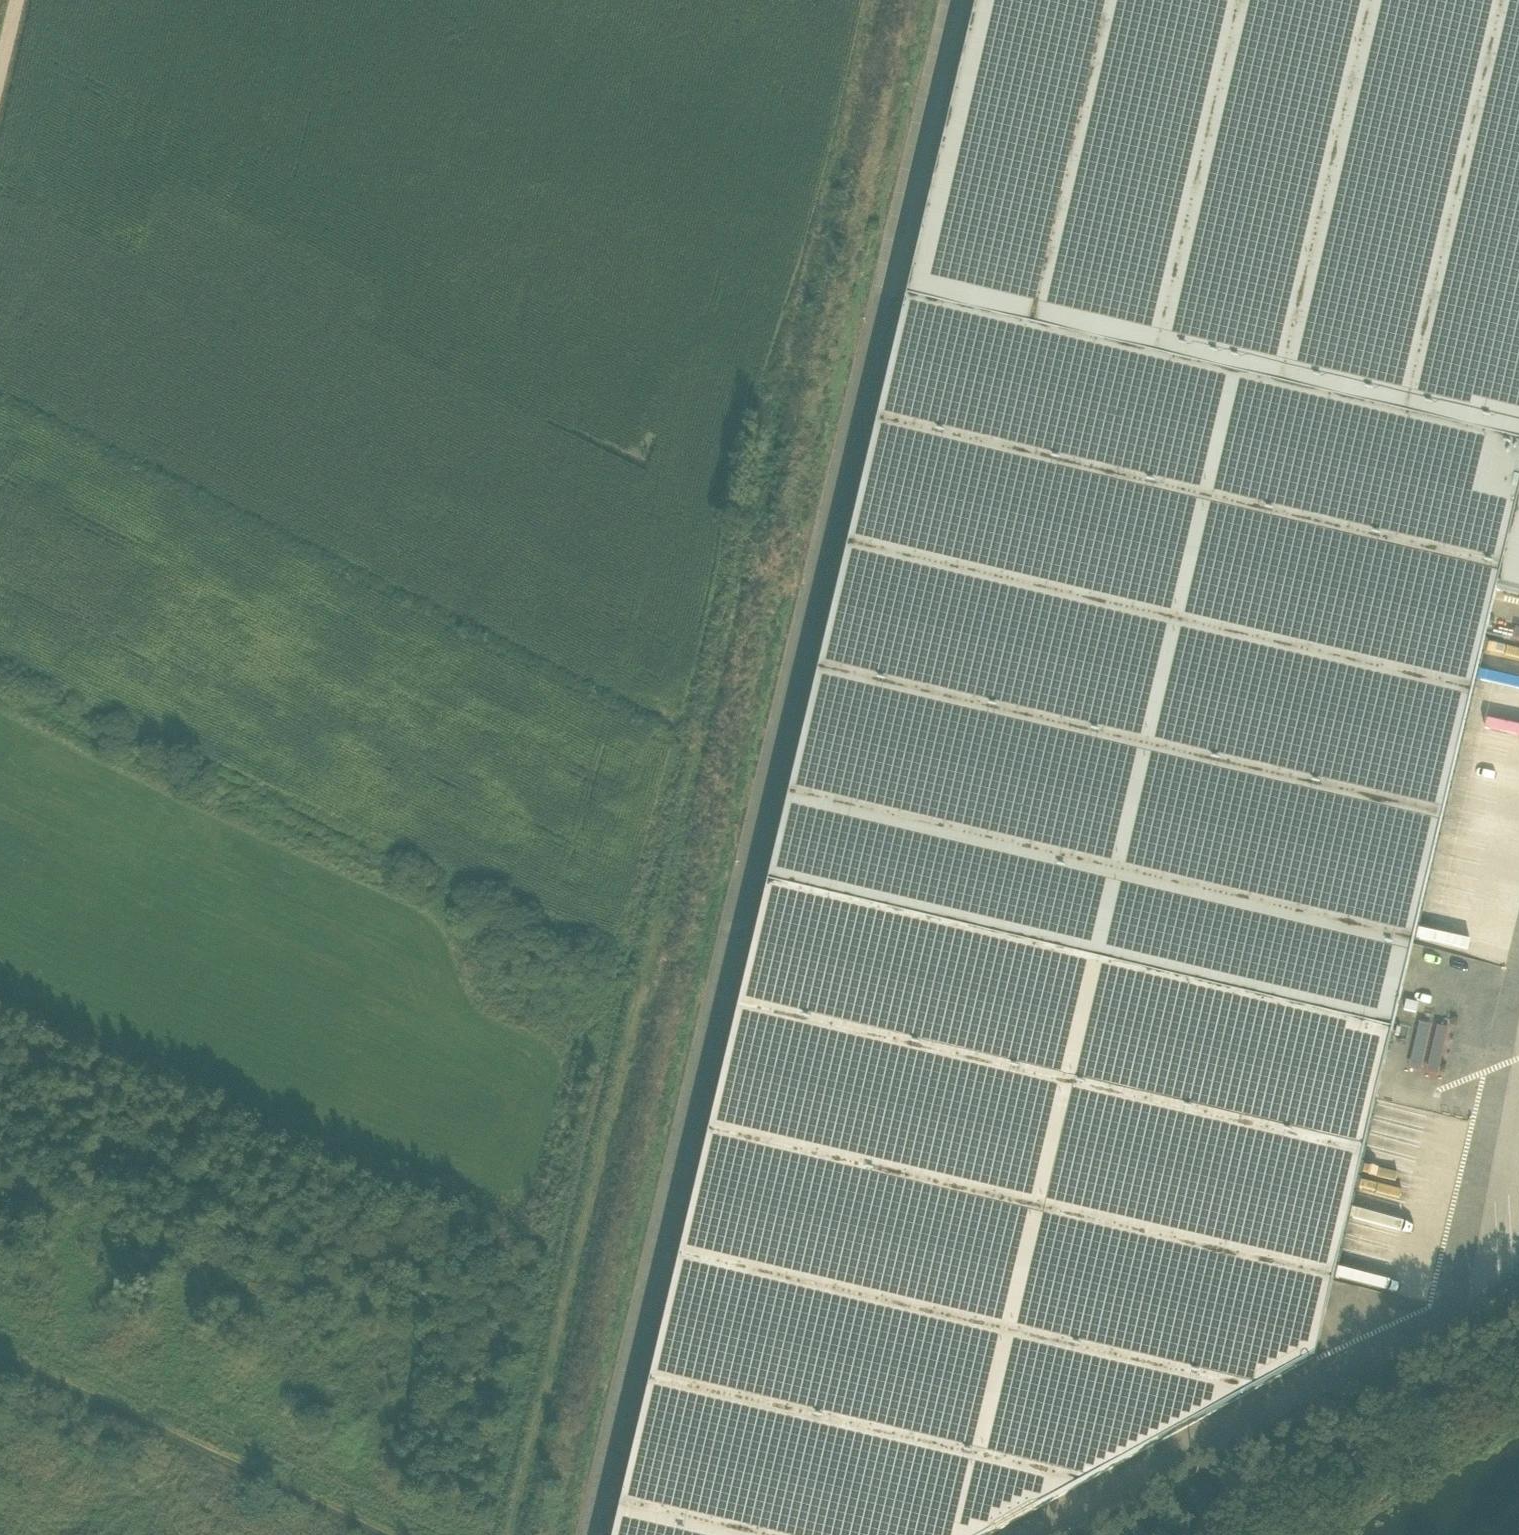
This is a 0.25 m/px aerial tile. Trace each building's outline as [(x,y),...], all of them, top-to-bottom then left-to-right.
[(1518,445),(1518,0),(977,0),(906,300),(1518,445)] [(906,300),(768,885),(1391,1033),(1496,590),(1518,595),(1518,445),(906,300)] [(768,885),(614,1534),(990,1534),(1314,1357),(1391,1033),(768,885)]
